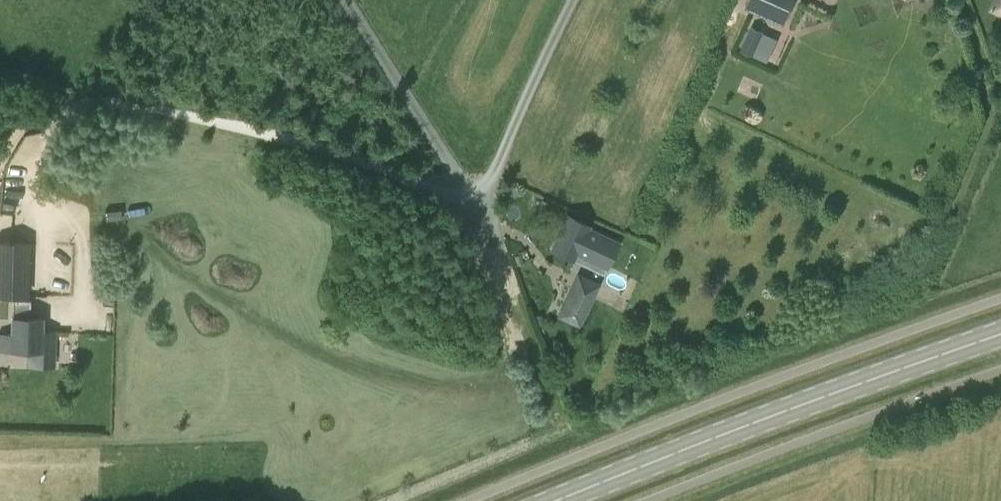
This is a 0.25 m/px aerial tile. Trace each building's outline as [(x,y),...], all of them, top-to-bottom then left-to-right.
[(784,24),(795,0),(749,0),(746,7),(784,24)] [(993,7),(1000,11),(1000,0),(996,0),(993,7)] [(512,183),(503,193),(509,199),(518,189),(512,183)] [(576,220),(572,229),(563,225),(553,248),(573,257),(576,251),(606,265),(617,242),(587,228),(588,225),(576,220)] [(29,297),(30,297),(31,241),(0,241),(0,296),(29,297)] [(579,324),(592,297),(572,288),(559,315),(579,324)] [(12,318),(12,334),(0,334),(0,348),(36,349),(35,365),(53,365),(54,331),(41,330),(41,319),(30,319),(31,300),(13,300),(12,318)]
